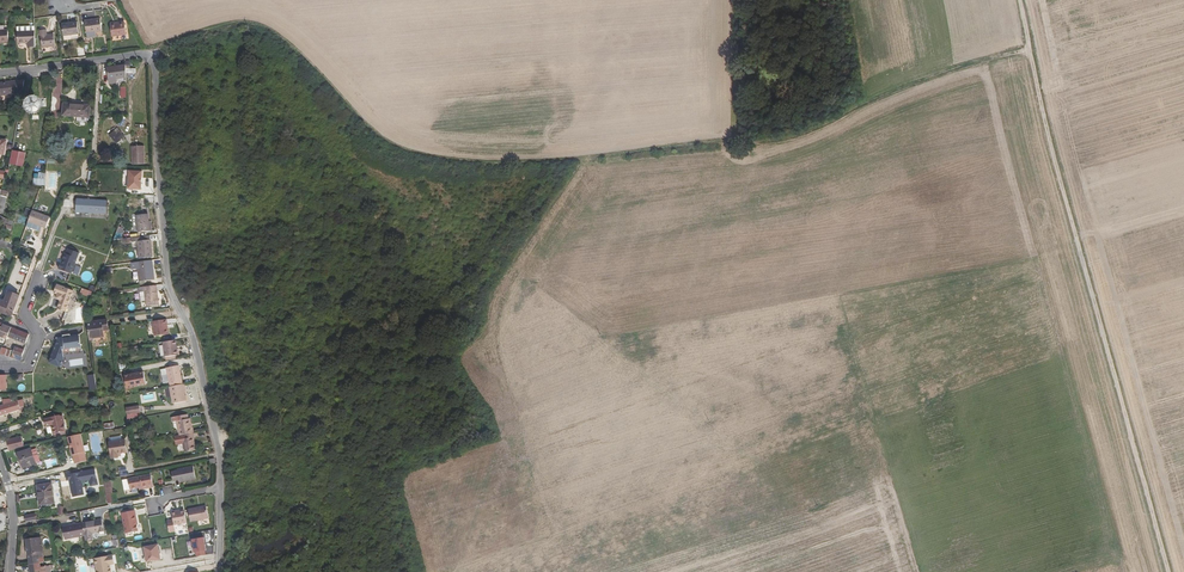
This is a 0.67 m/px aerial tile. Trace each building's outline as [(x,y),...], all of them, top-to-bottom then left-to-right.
[(85,21),(86,34),(102,31),(100,19),(85,21)] [(62,24),(63,36),(79,34),(77,22),(62,24)] [(112,37),(126,35),(125,23),(110,25),(112,37)] [(28,48),(35,47),(35,27),(23,27),(23,32),(17,32),(17,41),(18,44),(27,43),(28,48)] [(0,31),(0,43),(9,43),(8,30),(0,31)] [(47,35),(46,30),(40,31),(42,48),(56,47),(54,35),(47,35)] [(110,84),(126,82),(126,74),(126,68),(126,66),(126,65),(107,68),(110,84)] [(18,94),(18,91),(23,91),(25,80),(0,84),(0,96),(18,94)] [(37,111),(41,112),(44,112),(47,111),(49,109),(51,107),(51,103),(51,100),(49,97),(46,95),(43,95),(40,95),(37,96),(35,98),(34,101),(33,104),(33,105),(35,108),(37,111)] [(89,118),(90,106),(64,104),(63,116),(89,118)] [(114,132),(110,135),(116,143),(123,137),(120,133),(117,136),(114,133),(114,132)] [(132,165),(145,164),(144,146),(133,146),(133,155),(132,155),(132,165)] [(26,153),(13,151),(10,164),(23,167),(26,153)] [(130,170),(128,189),(142,190),(143,171),(130,170)] [(34,178),(33,185),(46,185),(46,172),(39,172),(38,178),(34,178)] [(8,192),(2,190),(0,199),(0,213),(3,214),(8,192)] [(76,199),(75,212),(76,212),(106,214),(107,214),(108,201),(76,199)] [(32,210),(28,222),(41,227),(46,229),(50,217),(32,210)] [(138,233),(150,231),(148,214),(136,215),(138,233)] [(1,223),(3,223),(7,225),(7,228),(12,230),(13,221),(0,216),(0,223),(1,223)] [(41,227),(28,222),(26,227),(40,232),(41,227)] [(150,235),(131,238),(132,242),(138,241),(140,259),(152,257),(149,240),(151,240),(150,235)] [(7,248),(9,242),(0,240),(0,246),(7,248)] [(61,264),(59,269),(71,274),(79,254),(68,250),(66,255),(65,254),(62,264),(61,264)] [(155,280),(152,260),(132,263),(132,270),(138,269),(139,282),(155,280)] [(159,305),(157,285),(144,287),(144,292),(146,301),(146,307),(159,305)] [(73,292),(57,286),(54,294),(58,295),(56,299),(60,301),(57,310),(65,313),(73,292)] [(4,302),(1,301),(0,305),(0,312),(12,316),(19,296),(8,292),(4,302)] [(171,334),(170,319),(156,321),(157,336),(171,334)] [(87,323),(89,339),(104,337),(103,331),(108,330),(107,320),(87,323)] [(29,334),(3,324),(0,332),(0,337),(7,340),(8,337),(25,344),(29,334)] [(60,367),(64,357),(62,354),(61,353),(63,349),(68,348),(69,353),(81,351),(79,335),(70,336),(70,334),(62,336),(62,337),(56,338),(57,343),(49,363),(60,367)] [(178,355),(176,340),(163,342),(165,357),(175,355),(178,355)] [(13,353),(22,357),(24,350),(15,347),(13,353)] [(182,380),(179,366),(172,367),(172,365),(169,366),(170,367),(166,368),(166,369),(170,387),(183,384),(182,380)] [(170,387),(166,369),(161,370),(165,388),(169,387),(170,387)] [(124,375),(126,388),(146,384),(143,372),(124,375)] [(90,390),(97,389),(95,374),(88,375),(90,390)] [(186,396),(185,396),(184,392),(183,384),(170,387),(169,387),(173,404),(186,401),(186,396)] [(4,415),(21,410),(20,407),(24,406),(23,400),(2,405),(0,406),(0,416),(4,415)] [(126,409),(127,414),(141,412),(140,406),(126,409)] [(177,421),(180,435),(194,433),(193,427),(192,427),(190,419),(189,419),(188,414),(171,418),(172,422),(177,421)] [(51,425),(53,434),(66,431),(62,416),(59,416),(59,415),(49,418),(49,419),(44,420),(45,426),(51,425)] [(183,444),(185,452),(196,450),(193,438),(195,437),(194,433),(180,435),(174,437),(176,446),(183,444)] [(24,447),(21,437),(7,440),(9,451),(24,447)] [(109,443),(112,458),(119,457),(119,456),(118,454),(121,454),(127,453),(125,440),(109,443)] [(32,450),(31,449),(19,453),(24,468),(36,464),(36,463),(32,450)] [(40,461),(36,449),(32,450),(36,463),(40,461)] [(178,471),(171,472),(173,481),(179,479),(180,482),(196,479),(193,466),(177,469),(178,471)] [(96,469),(66,473),(67,481),(70,480),(73,497),(85,495),(83,482),(90,481),(91,486),(99,485),(96,469)] [(143,489),(154,487),(151,475),(128,479),(131,490),(139,488),(143,487),(143,489)] [(105,482),(107,494),(112,494),(114,494),(112,481),(105,482)] [(40,505),(55,503),(52,483),(37,486),(40,505)] [(191,522),(209,518),(206,506),(188,510),(191,522)] [(176,531),(174,525),(187,522),(184,510),(172,512),(173,520),(167,521),(169,532),(176,531)] [(135,511),(122,513),(126,534),(138,531),(137,525),(136,521),(137,521),(135,511)] [(25,516),(26,522),(37,520),(35,514),(25,516)] [(85,536),(86,541),(93,539),(92,533),(104,531),(102,519),(82,523),(85,536)] [(62,527),(65,540),(85,536),(82,523),(62,527)] [(44,558),(41,538),(26,540),(28,555),(29,564),(40,563),(39,558),(44,558)] [(205,551),(206,551),(204,538),(192,540),(195,553),(196,552),(197,557),(206,555),(205,551)] [(147,562),(161,559),(160,554),(159,550),(158,545),(144,547),(147,562)] [(97,571),(112,571),(110,565),(110,562),(114,562),(113,556),(95,559),(97,571)] [(40,567),(40,563),(29,564),(30,571),(51,571),(51,570),(50,566),(45,566),(40,567)]
